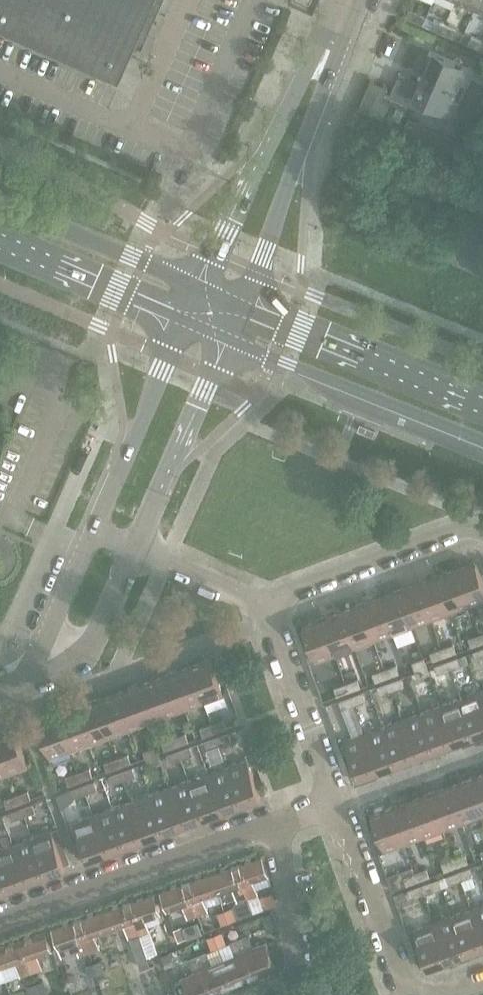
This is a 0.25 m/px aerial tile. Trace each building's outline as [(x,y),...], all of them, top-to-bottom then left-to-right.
[(456,0),(475,8),(479,0),(456,0)] [(475,8),(482,12),(482,0),(479,0),(475,8)] [(409,9),(406,17),(412,20),(416,12),(409,9)] [(416,12),(412,20),(423,25),(427,16),(416,11),(416,12)] [(435,20),(431,28),(442,33),(445,24),(435,20)] [(457,29),(445,24),(442,33),(453,38),(457,29)] [(472,36),(468,44),(479,49),(482,41),(472,36)] [(473,66),(434,49),(421,80),(400,71),(390,95),(422,109),(425,101),(452,113),(473,66)] [(388,86),(371,79),(359,107),(383,117),(390,103),(382,99),(388,86)] [(457,569),(470,605),(482,600),(482,579),(477,562),(457,569)] [(470,605),(457,569),(438,576),(451,612),(470,605)] [(451,612),(438,576),(419,583),(432,619),(451,612)] [(432,619),(419,583),(399,590),(413,626),(432,619)] [(413,626),(399,590),(380,597),(393,633),(413,626)] [(393,633),(380,597),(361,604),(374,640),(393,633)] [(374,640),(361,604),(342,611),(355,647),(374,640)] [(355,647),(342,611),(323,618),(336,654),(355,647)] [(336,654),(323,618),(303,626),(316,662),(336,654)] [(482,643),(482,642),(480,634),(469,639),(472,647),(482,643)] [(454,644),(442,648),(445,657),(457,652),(454,644)] [(433,661),(445,657),(442,648),(430,653),(433,661)] [(482,657),(482,648),(473,651),(476,660),(482,657)] [(459,657),(447,661),(450,669),(462,665),(459,657)] [(211,658),(191,666),(204,702),(224,695),(211,658)] [(412,662),(415,670),(427,665),(424,658),(412,662)] [(438,674),(450,669),(447,661),(435,665),(438,674)] [(397,665),(384,669),(387,678),(400,673),(397,665)] [(427,665),(415,670),(418,678),(430,674),(427,665)] [(191,666),(172,673),(185,709),(204,702),(191,666)] [(376,682),(387,678),(384,669),(373,674),(376,682)] [(172,673),(153,680),(166,716),(185,709),(172,673)] [(401,678),(389,682),(392,691),(404,686),(401,678)] [(358,679),(346,683),(349,692),(361,687),(358,679)] [(153,680),(134,687),(147,723),(166,716),(153,680)] [(381,695),(392,691),(389,682),(378,686),(381,695)] [(338,696),(349,692),(346,683),(335,688),(338,696)] [(134,687),(115,694),(128,730),(147,723),(134,687)] [(363,692),(351,696),(354,704),(366,700),(363,692)] [(461,699),(474,735),(482,732),(482,701),(480,692),(461,699)] [(115,694),(95,701),(109,737),(128,730),(115,694)] [(351,696),(339,700),(342,709),(354,704),(351,696)] [(461,699),(441,706),(455,742),(474,735),(461,699)] [(95,701),(76,708),(89,744),(109,737),(95,701)] [(441,706),(422,713),(435,749),(455,742),(441,706)] [(76,708),(57,715),(70,751),(89,744),(76,708)] [(422,713),(403,720),(416,756),(435,749),(422,713)] [(50,758),(70,751),(57,715),(37,722),(50,758)] [(224,719),(212,724),(215,732),(227,728),(224,719)] [(403,720),(384,727),(397,763),(416,756),(403,720)] [(204,736),(215,732),(212,724),(201,728),(204,736)] [(384,727),(365,734),(378,770),(397,763),(384,727)] [(0,735),(0,750),(8,773),(28,766),(15,730),(0,735)] [(229,732),(217,737),(220,745),(232,741),(229,732)] [(186,733),(174,738),(177,746),(189,742),(186,733)] [(358,777),(378,770),(365,734),(345,741),(358,777)] [(208,749),(220,745),(217,737),(205,741),(208,749)] [(162,742),(165,750),(177,746),(174,738),(162,742)] [(190,746),(179,750),(182,759),(193,754),(190,746)] [(144,751),(147,760),(159,755),(156,747),(144,751)] [(8,773),(0,750),(0,776),(8,773)] [(170,763),(182,759),(179,750),(167,755),(170,763)] [(128,754),(116,759),(119,767),(131,763),(128,754)] [(159,755),(147,760),(150,768),(161,763),(159,755)] [(108,771),(119,767),(116,759),(105,763),(108,771)] [(248,759),(228,767),(241,803),(261,795),(248,759)] [(133,767),(121,771),(124,780),(136,775),(133,767)] [(228,767),(209,774),(222,810),(241,803),(228,767)] [(90,768),(78,772),(81,781),(93,776),(90,768)] [(112,784),(124,780),(121,771),(109,776),(112,784)] [(69,785),(81,781),(78,772),(66,777),(69,785)] [(209,774),(190,781),(203,817),(222,810),(209,774)] [(468,779),(481,816),(482,815),(482,774),(468,779)] [(468,779),(449,786),(462,823),(481,816),(468,779)] [(95,781),(83,785),(86,794),(98,789),(95,781)] [(190,781),(170,788),(184,824),(203,817),(190,781)] [(83,785),(71,790),(74,798),(86,794),(83,785)] [(449,786),(430,793),(443,830),(462,823),(449,786)] [(170,788),(151,795),(164,831),(184,824),(170,788)] [(28,790),(16,795),(19,803),(31,799),(28,790)] [(430,793),(411,800),(424,837),(443,830),(430,793)] [(5,799),(8,807),(19,803),(16,795),(5,799)] [(151,795),(132,801),(145,838),(164,831),(151,795)] [(411,800),(392,807),(405,844),(424,837),(411,800)] [(132,801),(113,808),(126,845),(145,838),(132,801)] [(33,803),(21,808),(24,816),(36,812),(33,803)] [(385,851),(405,844),(392,807),(372,815),(385,851)] [(12,820),(24,816),(21,808),(9,812),(12,820)] [(113,808),(94,815),(107,852),(126,845),(113,808)] [(87,859),(107,852),(94,815),(74,823),(87,859)] [(52,831),(32,838),(45,874),(65,867),(52,831)] [(32,838),(13,845),(26,881),(45,874),(32,838)] [(0,850),(0,869),(7,888),(26,881),(13,845),(0,850)] [(262,855),(237,864),(248,897),(259,893),(254,879),(268,874),(262,855)] [(469,863),(466,855),(454,859),(457,867),(469,863)] [(457,867),(454,859),(442,863),(445,871),(457,867)] [(237,864),(212,873),(218,892),(233,886),(238,900),(248,897),(237,864)] [(473,876),(470,867),(458,872),(461,880),(473,876)] [(430,877),(427,868),(416,873),(419,881),(430,877)] [(461,880),(458,872),(446,876),(449,884),(461,880)] [(212,873),(187,881),(198,914),(209,910),(204,897),(218,892),(212,873)] [(419,881),(416,873),(403,877),(406,885),(419,881)] [(187,881),(161,890),(168,909),(183,904),(188,918),(198,914),(187,881)] [(435,890),(432,881),(420,885),(423,894),(435,890)] [(423,894),(420,885),(408,890),(411,898),(423,894)] [(154,892),(128,901),(139,935),(150,931),(148,925),(149,926),(152,926),(160,924),(163,920),(154,892)] [(269,894),(262,897),(266,908),(274,905),(269,894)] [(238,900),(233,907),(237,919),(253,913),(248,897),(238,900)] [(128,901),(104,910),(110,929),(124,924),(129,938),(139,935),(128,901)] [(472,909),(482,939),(482,905),(472,909)] [(233,907),(225,910),(229,922),(237,919),(233,907)] [(472,909),(453,916),(466,952),(482,946),(482,939),(472,909)] [(104,910),(78,918),(90,952),(100,948),(95,934),(110,929),(104,910)] [(225,910),(217,913),(221,924),(229,922),(225,910)] [(276,923),(271,911),(263,914),(268,926),(276,923)] [(466,952),(453,916),(434,923),(447,959),(466,952)] [(78,918),(53,927),(59,946),(60,946),(63,955),(77,950),(79,955),(90,952),(78,918)] [(198,921),(183,927),(187,937),(187,938),(202,932),(198,921)] [(447,959),(434,923),(414,931),(427,967),(447,959)] [(183,926),(174,929),(179,940),(187,937),(183,927),(183,926)] [(46,929),(21,938),(32,971),(43,968),(38,953),(52,948),(46,929)] [(222,931),(215,934),(219,945),(226,942),(222,931)] [(215,934),(207,937),(211,948),(219,945),(215,934)] [(250,934),(240,938),(254,974),(276,966),(266,942),(254,946),(250,934)] [(0,945),(0,959),(2,966),(17,960),(22,975),(32,971),(21,938),(0,945)] [(235,954),(224,958),(233,982),(254,974),(240,938),(230,942),(235,954)] [(154,941),(142,945),(143,945),(147,957),(151,955),(155,954),(158,953),(156,949),(154,941)] [(143,945),(135,948),(141,968),(149,965),(147,957),(143,945)] [(208,951),(198,955),(213,991),(233,982),(224,958),(213,963),(208,951)] [(169,952),(161,955),(166,967),(174,964),(169,952)] [(176,984),(179,992),(182,994),(188,991),(190,994),(202,994),(213,991),(198,955),(189,959),(193,970),(182,975),(183,978),(177,981),(176,984)] [(101,960),(93,963),(97,974),(105,972),(101,960)] [(93,963),(86,966),(90,977),(97,974),(93,963)] [(44,978),(37,980),(41,991),(48,989),(44,978)] [(33,994),(41,991),(37,980),(29,983),(33,994)]
